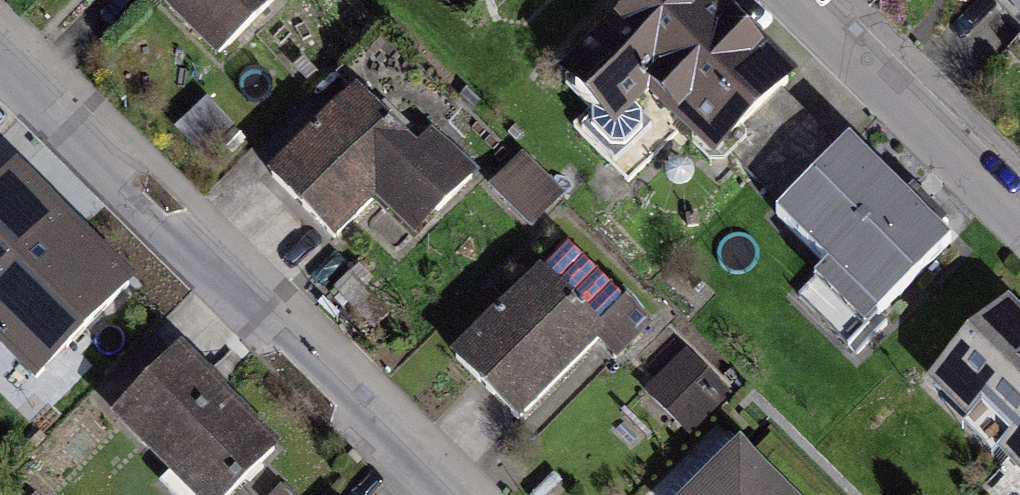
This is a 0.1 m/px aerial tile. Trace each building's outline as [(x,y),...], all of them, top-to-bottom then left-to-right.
[(224,59),(287,0),(168,0),(224,59)] [(792,92),(703,1),(702,0),(661,0),(573,86),(616,130),(652,94),(720,163),(792,92)] [(1019,24),(1019,0),(996,0),(1019,24)] [(422,156),(354,94),(271,183),(295,205),(337,243),(377,200),(422,241),(473,185),(431,146),(422,156)] [(884,333),(967,260),(915,201),(868,148),(785,221),(884,333)] [(523,158),(488,195),(526,229),(560,192),(523,158)] [(131,286),(85,238),(17,168),(0,185),(0,343),(37,379),(131,286)] [(608,360),(648,317),(568,233),(453,351),(481,379),(522,419),(594,345),(608,360)] [(1007,285),(924,377),(1019,462),(1019,296),(1007,285)] [(684,354),(642,401),(688,441),(730,394),(684,354)] [(125,420),(200,494),(243,494),(287,452),(214,378),(190,355),(125,420)] [(743,446),(729,459),(692,494),(796,494),(743,446)]
